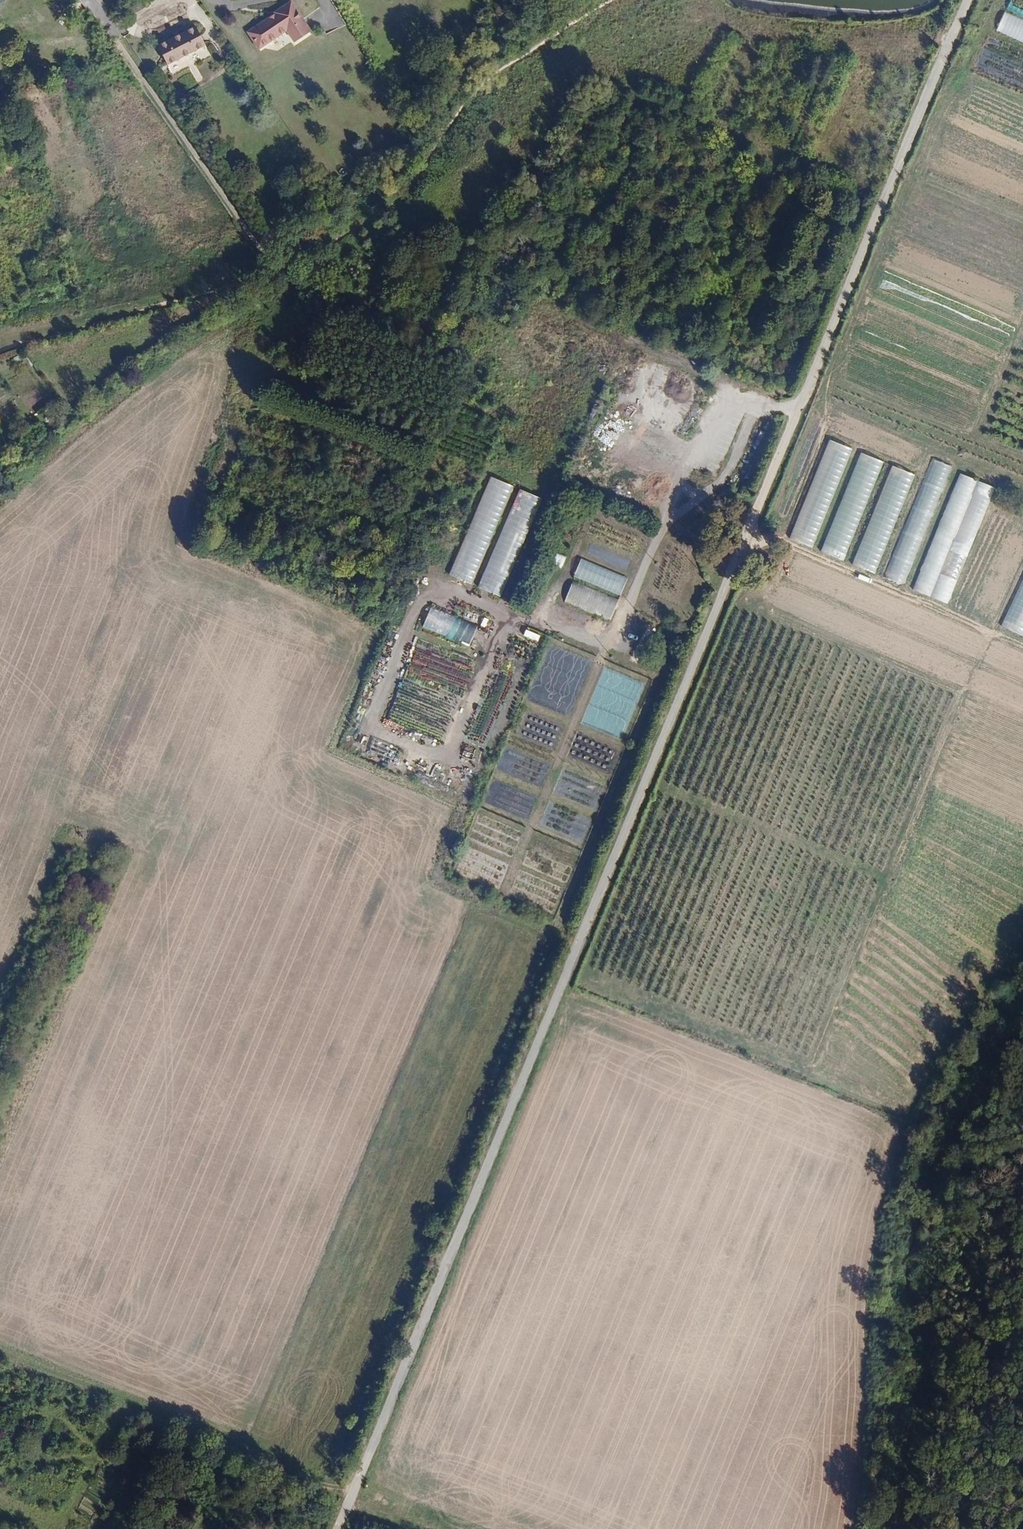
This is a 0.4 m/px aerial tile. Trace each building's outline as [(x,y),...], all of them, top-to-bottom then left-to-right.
[(276,13),(248,32),(260,49),(287,30),(295,42),(312,31),(291,1),(275,12),(276,13)] [(1008,14),(999,33),(1022,43),(1022,21),(1008,14)] [(206,46),(196,26),(158,46),(168,65),(206,46)] [(200,59),(210,55),(207,49),(198,53),(200,59)] [(7,94),(0,96),(0,104),(10,100),(7,94)] [(997,488),(838,421),(788,539),(949,604),(997,488)] [(502,596),(545,499),(491,478),(448,575),(502,596)] [(559,546),(568,549),(573,536),(563,533),(559,546)] [(563,568),(566,556),(555,553),(552,565),(563,568)] [(630,579),(582,558),(565,602),(613,622),(630,579)] [(1000,627),(1022,638),(1022,581),(1000,627)] [(479,625),(431,607),(422,627),(471,646),(479,625)] [(480,628),(487,630),(490,622),(483,619),(480,628)] [(370,751),(394,760),(398,747),(375,738),(370,751)]
